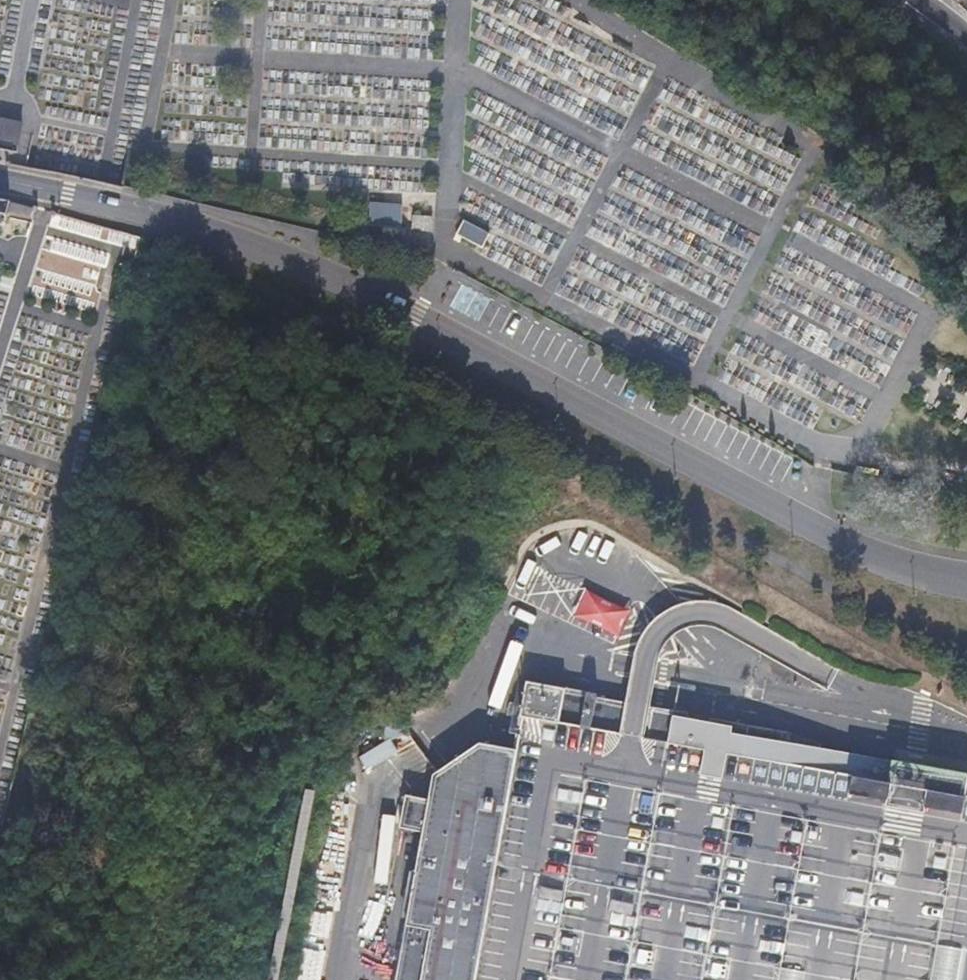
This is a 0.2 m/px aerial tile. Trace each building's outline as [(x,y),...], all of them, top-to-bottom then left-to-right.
[(27,167),(28,157),(17,154),(23,124),(0,119),(0,161),(27,167)] [(368,202),(367,226),(400,227),(400,203),(368,202)] [(454,236),(481,248),(488,232),(461,220),(454,236)] [(571,700),(536,694),(525,692),(518,729),(525,731),(524,748),(485,739),(444,769),(439,795),(415,792),(389,940),(408,961),(405,979),(966,979),(966,772),(935,766),(913,762),(899,760),(650,714),(637,712),(627,710),(571,700)] [(395,744),(365,764),(373,777),(403,756),(395,744)]
